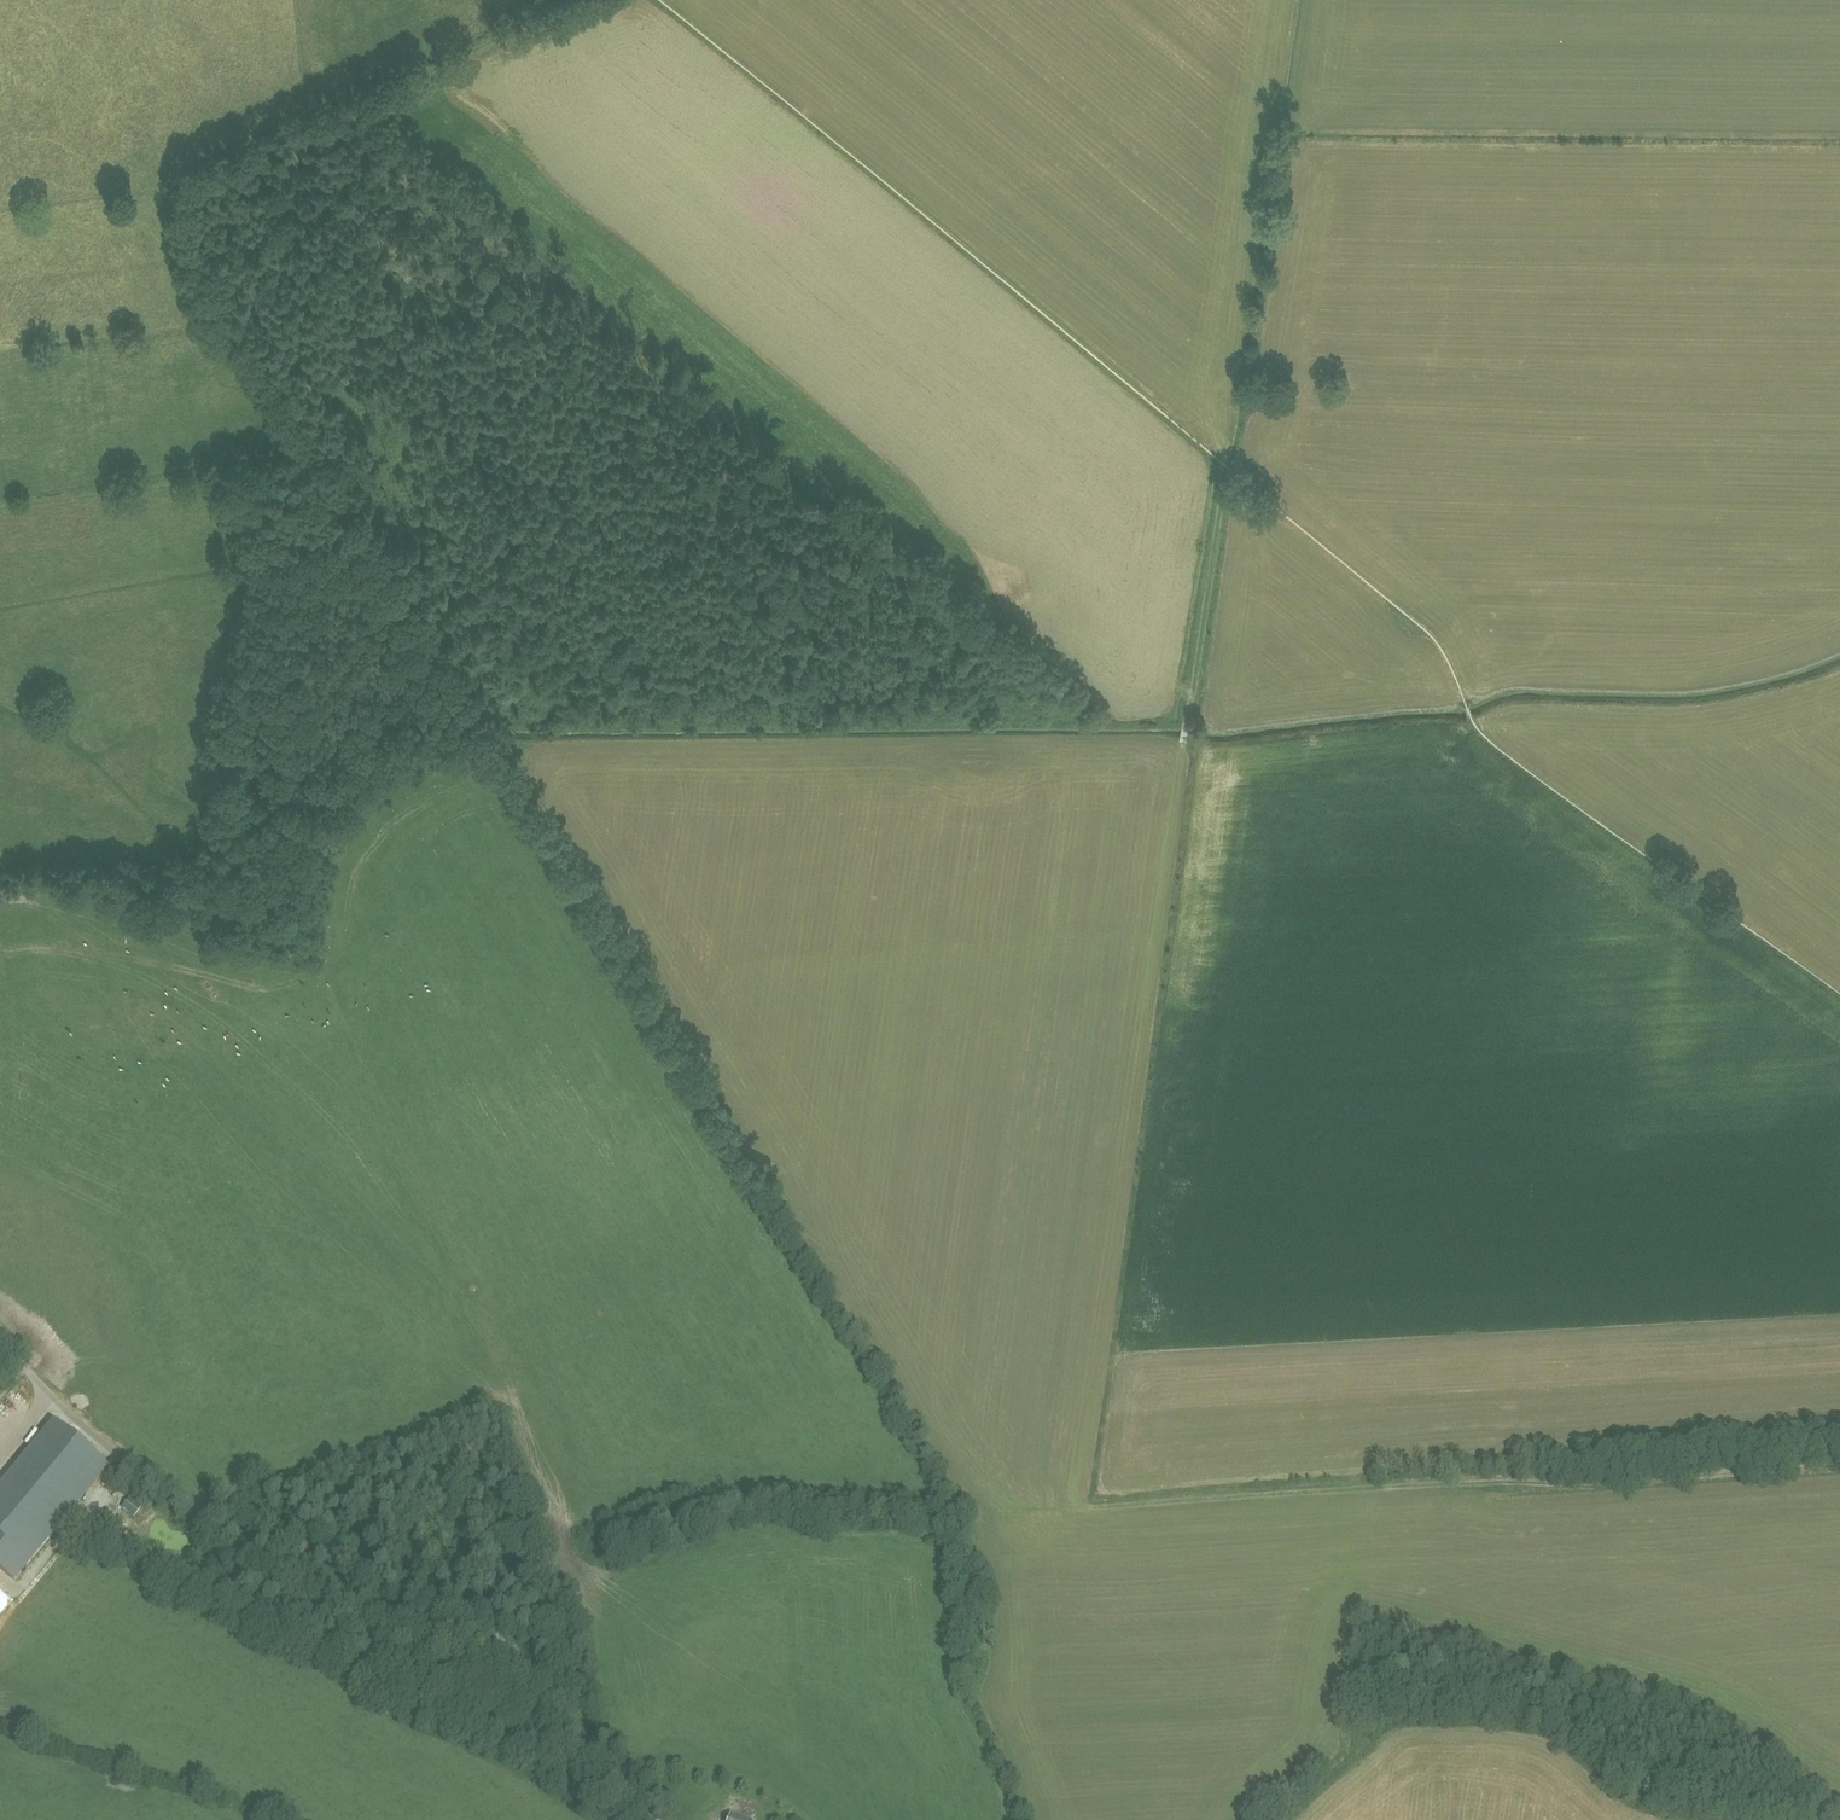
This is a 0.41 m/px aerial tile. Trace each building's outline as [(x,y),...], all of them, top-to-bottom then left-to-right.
[(50,1425),(45,1422),(39,1429),(34,1425),(0,1465),(0,1484),(50,1425)] [(0,1489),(0,1538),(18,1552),(96,1459),(54,1424),(0,1489)] [(134,1517),(142,1506),(128,1497),(121,1508),(134,1517)]
